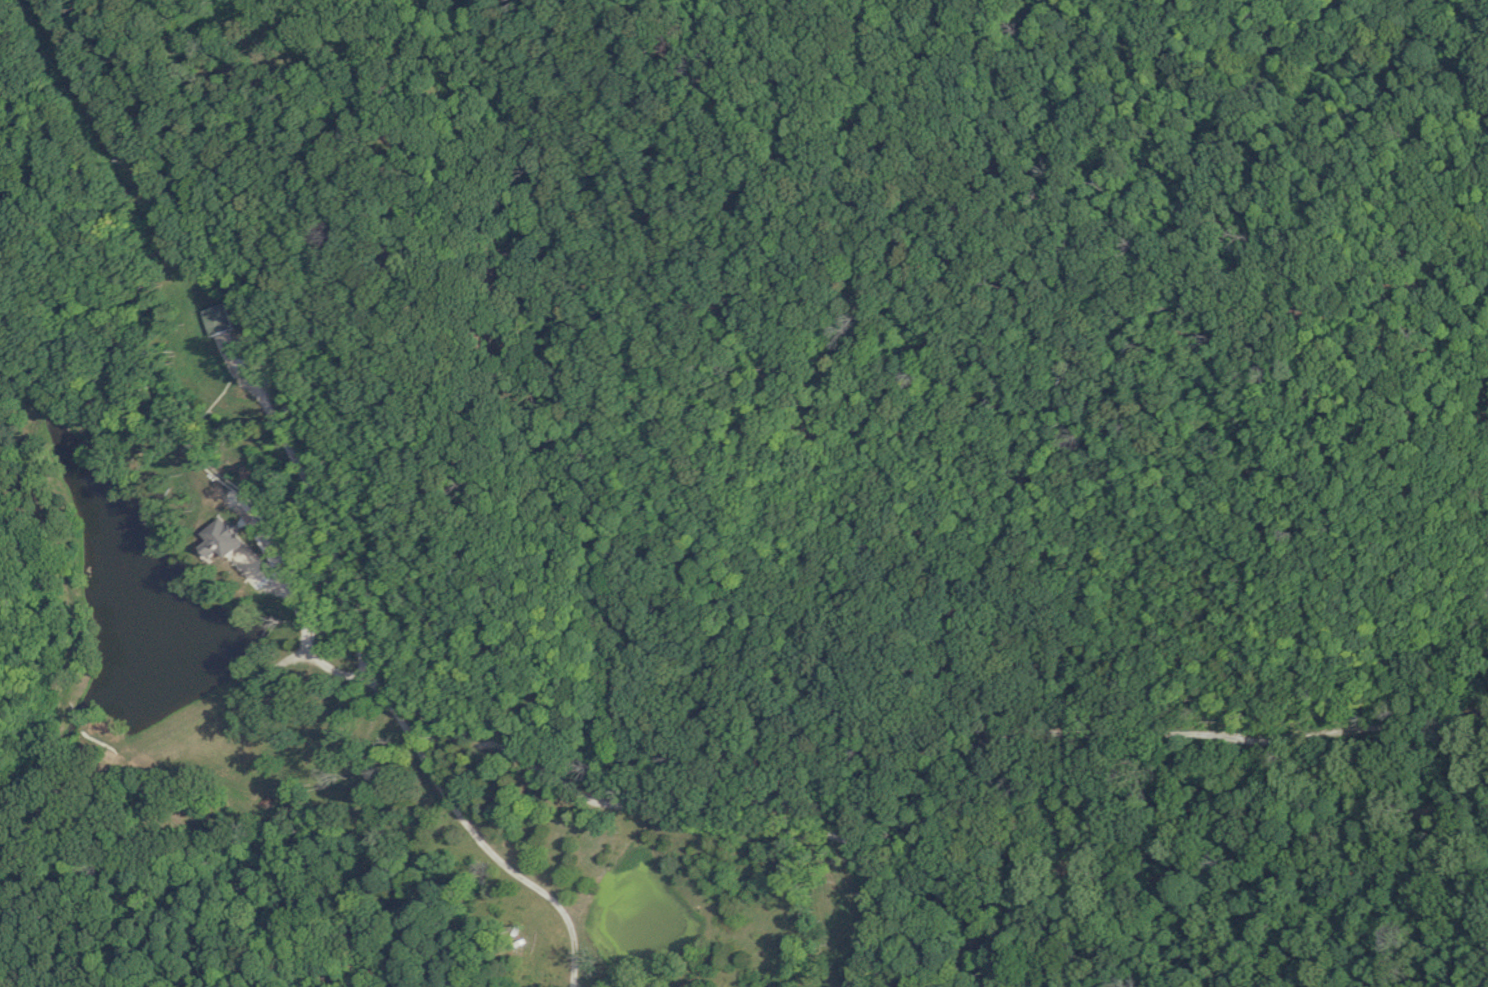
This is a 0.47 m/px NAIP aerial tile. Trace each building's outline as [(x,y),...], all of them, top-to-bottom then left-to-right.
[(215,336),(235,327),(224,302),(204,311),(215,336)] [(245,541),(222,517),(204,534),(212,541),(204,549),(213,558),(221,550),(229,557),(245,541)]
